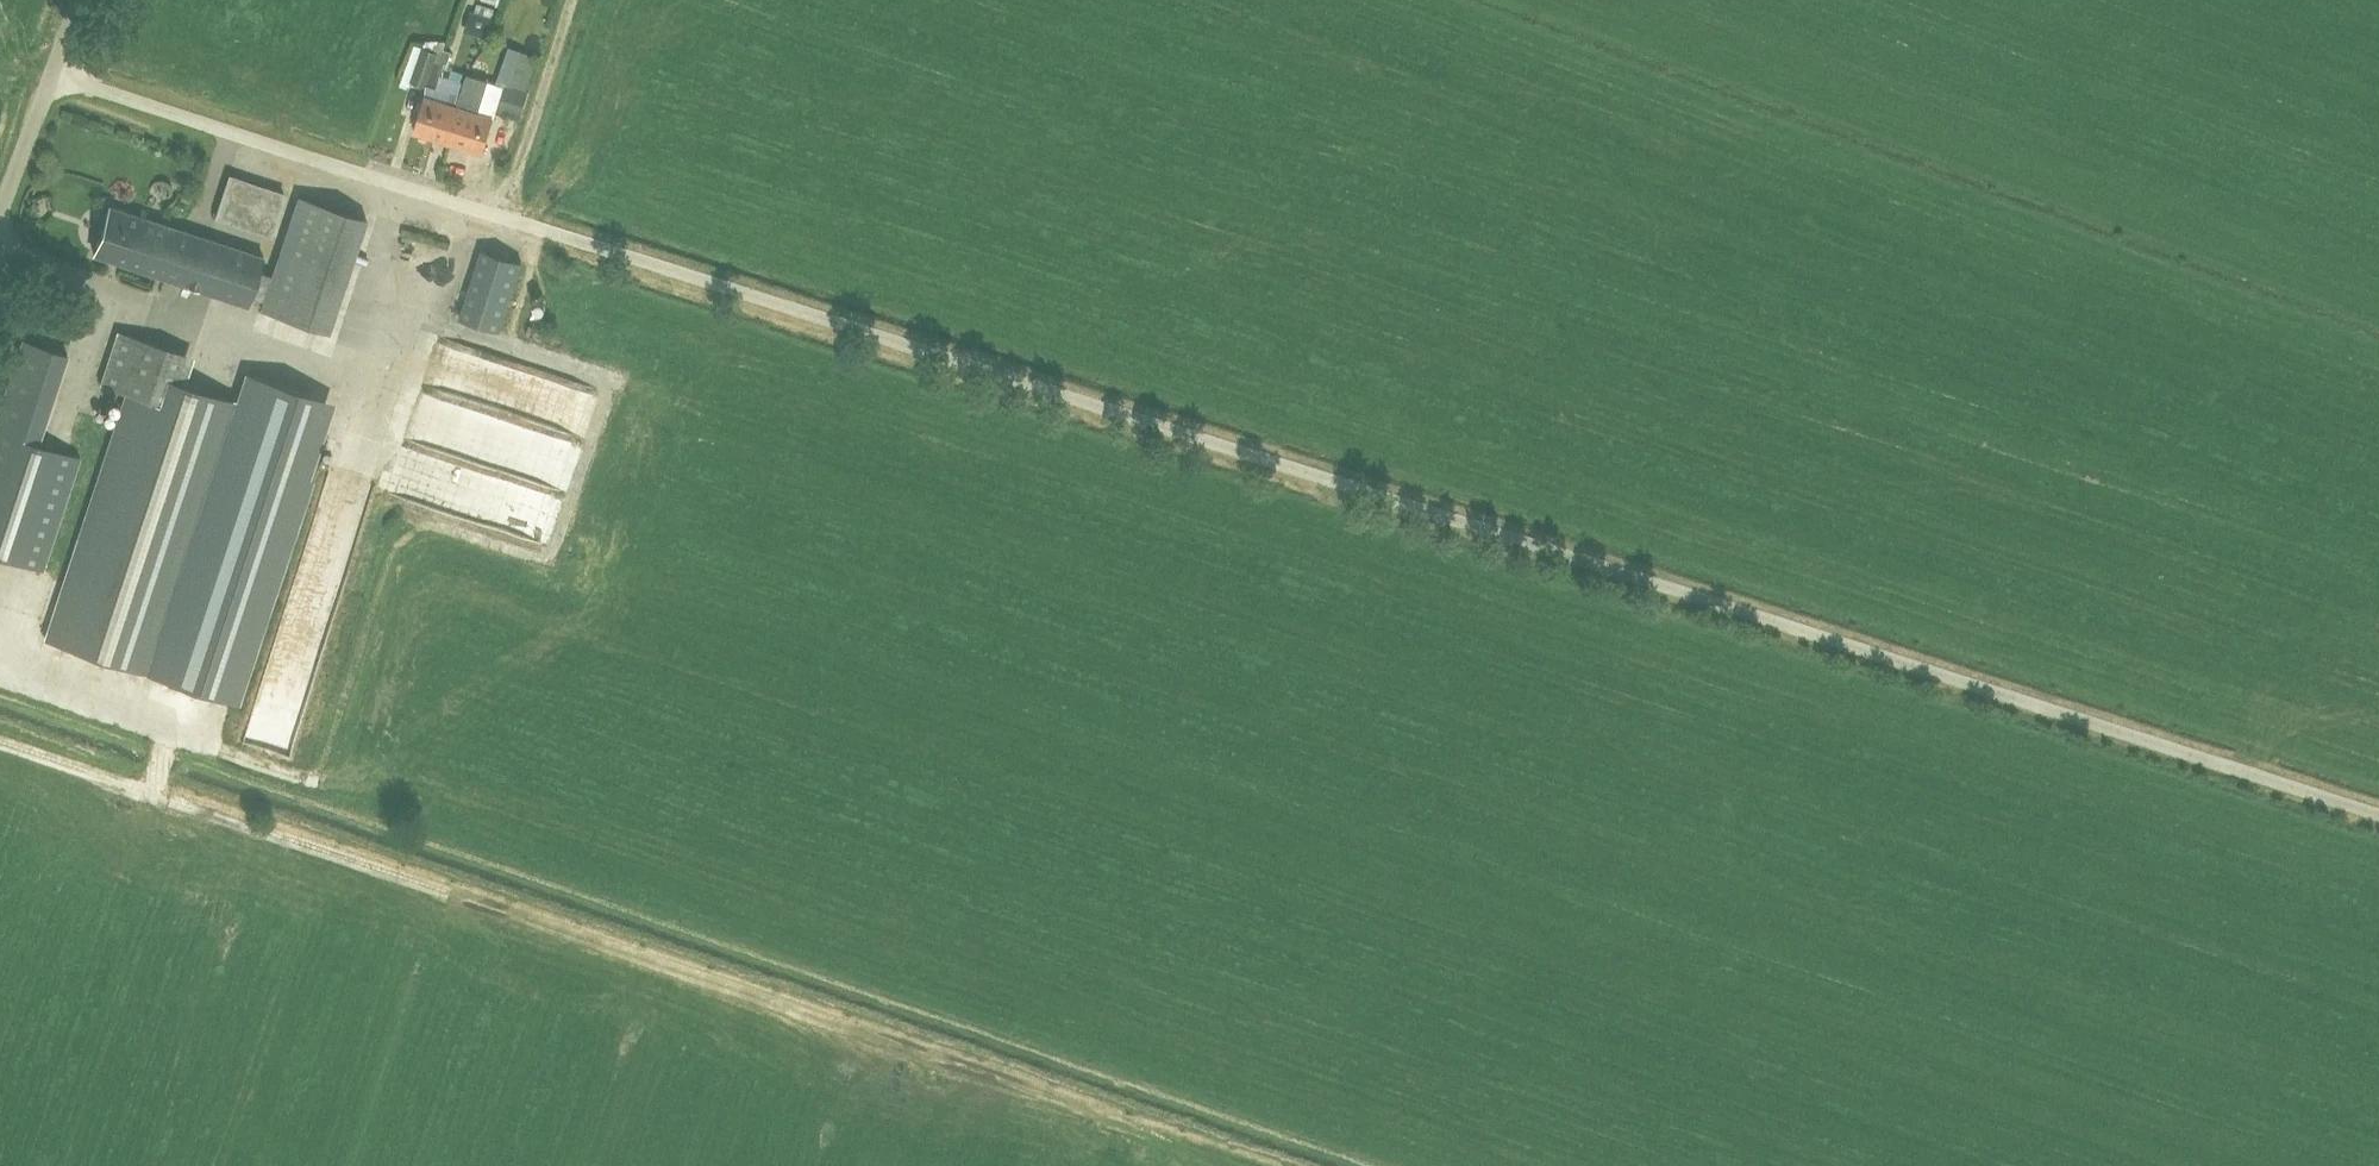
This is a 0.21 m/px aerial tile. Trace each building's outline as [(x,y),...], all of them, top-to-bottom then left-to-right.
[(438,52),(423,47),(410,82),(427,88),(428,84),(437,87),(444,67),(435,64),(437,59),(448,63),(452,51),(440,47),(438,52)] [(528,90),(539,56),(522,50),(510,85),(504,83),(495,110),(521,119),(531,91),(528,90)] [(450,142),(461,106),(427,96),(416,132),(450,142)] [(495,116),(461,106),(450,142),(484,153),(495,116)] [(229,176),(217,217),(272,233),(284,192),(229,176)] [(301,184),(277,266),(270,264),(260,296),(334,318),(368,204),(301,184)] [(251,270),(255,256),(112,206),(95,254),(239,303),(242,295),(256,300),(265,274),(251,270)] [(500,330),(522,261),(482,249),(461,317),(500,330)] [(245,373),(235,403),(184,386),(189,370),(180,352),(119,331),(102,384),(127,393),(45,639),(233,702),(323,432),(302,425),(312,395),(245,373)] [(0,411),(0,555),(44,569),(80,456),(38,442),(67,353),(23,339),(0,411)] [(559,433),(549,477),(576,483),(586,440),(559,433)] [(250,736),(287,749),(311,681),(274,668),(250,736)]
